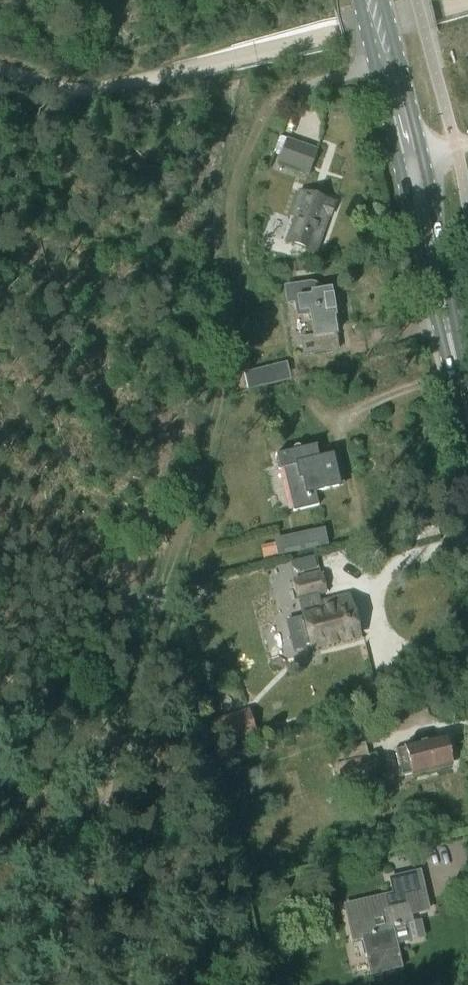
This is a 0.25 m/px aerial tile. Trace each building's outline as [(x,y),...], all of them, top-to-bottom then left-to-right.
[(278,160),(311,172),(319,146),(287,135),(278,160)] [(329,218),(334,204),(299,192),(291,216),(295,217),(286,242),(311,250),(322,216),(329,218)] [(295,264),(295,273),(313,272),(313,263),(295,264)] [(333,316),(333,311),(334,311),(335,310),(336,309),(337,307),(338,306),(338,304),(338,303),(338,301),(337,300),(336,298),(335,297),(334,296),(332,296),(330,295),(329,291),(318,293),(318,291),(317,289),(317,287),(316,286),(315,285),(313,284),(312,283),(309,282),(278,288),(280,302),(288,301),(291,317),(310,313),(314,337),(301,339),(304,356),(338,350),(332,316),(333,316)] [(287,363),(244,373),(248,390),(291,380),(287,363)] [(292,452),(275,456),(279,471),(283,470),(294,512),(318,506),(315,493),(343,486),(338,464),(333,465),(331,457),(319,460),(316,446),(300,450),(300,449),(298,448),(297,447),(295,447),(294,448),(293,449),(292,451),(292,452)] [(264,560),(328,546),(324,528),(273,539),(274,543),(261,546),(264,560)] [(322,572),(314,574),(292,579),(298,601),(299,601),(327,594),(322,572)] [(341,608),(340,601),(320,606),(322,613),(303,618),(310,647),(359,635),(351,606),(341,608)] [(234,745),(233,741),(256,734),(249,710),(208,722),(216,747),(224,744),(225,748),(234,745)] [(401,777),(450,766),(444,738),(394,750),(401,777)] [(334,765),(368,756),(364,743),(331,751),(334,765)] [(374,755),(368,756),(334,765),(339,784),(367,777),(366,772),(378,769),(374,755)] [(410,939),(405,915),(428,910),(419,871),(390,878),(394,894),(345,905),(353,940),(363,938),(371,973),(400,966),(395,943),(410,939)]
